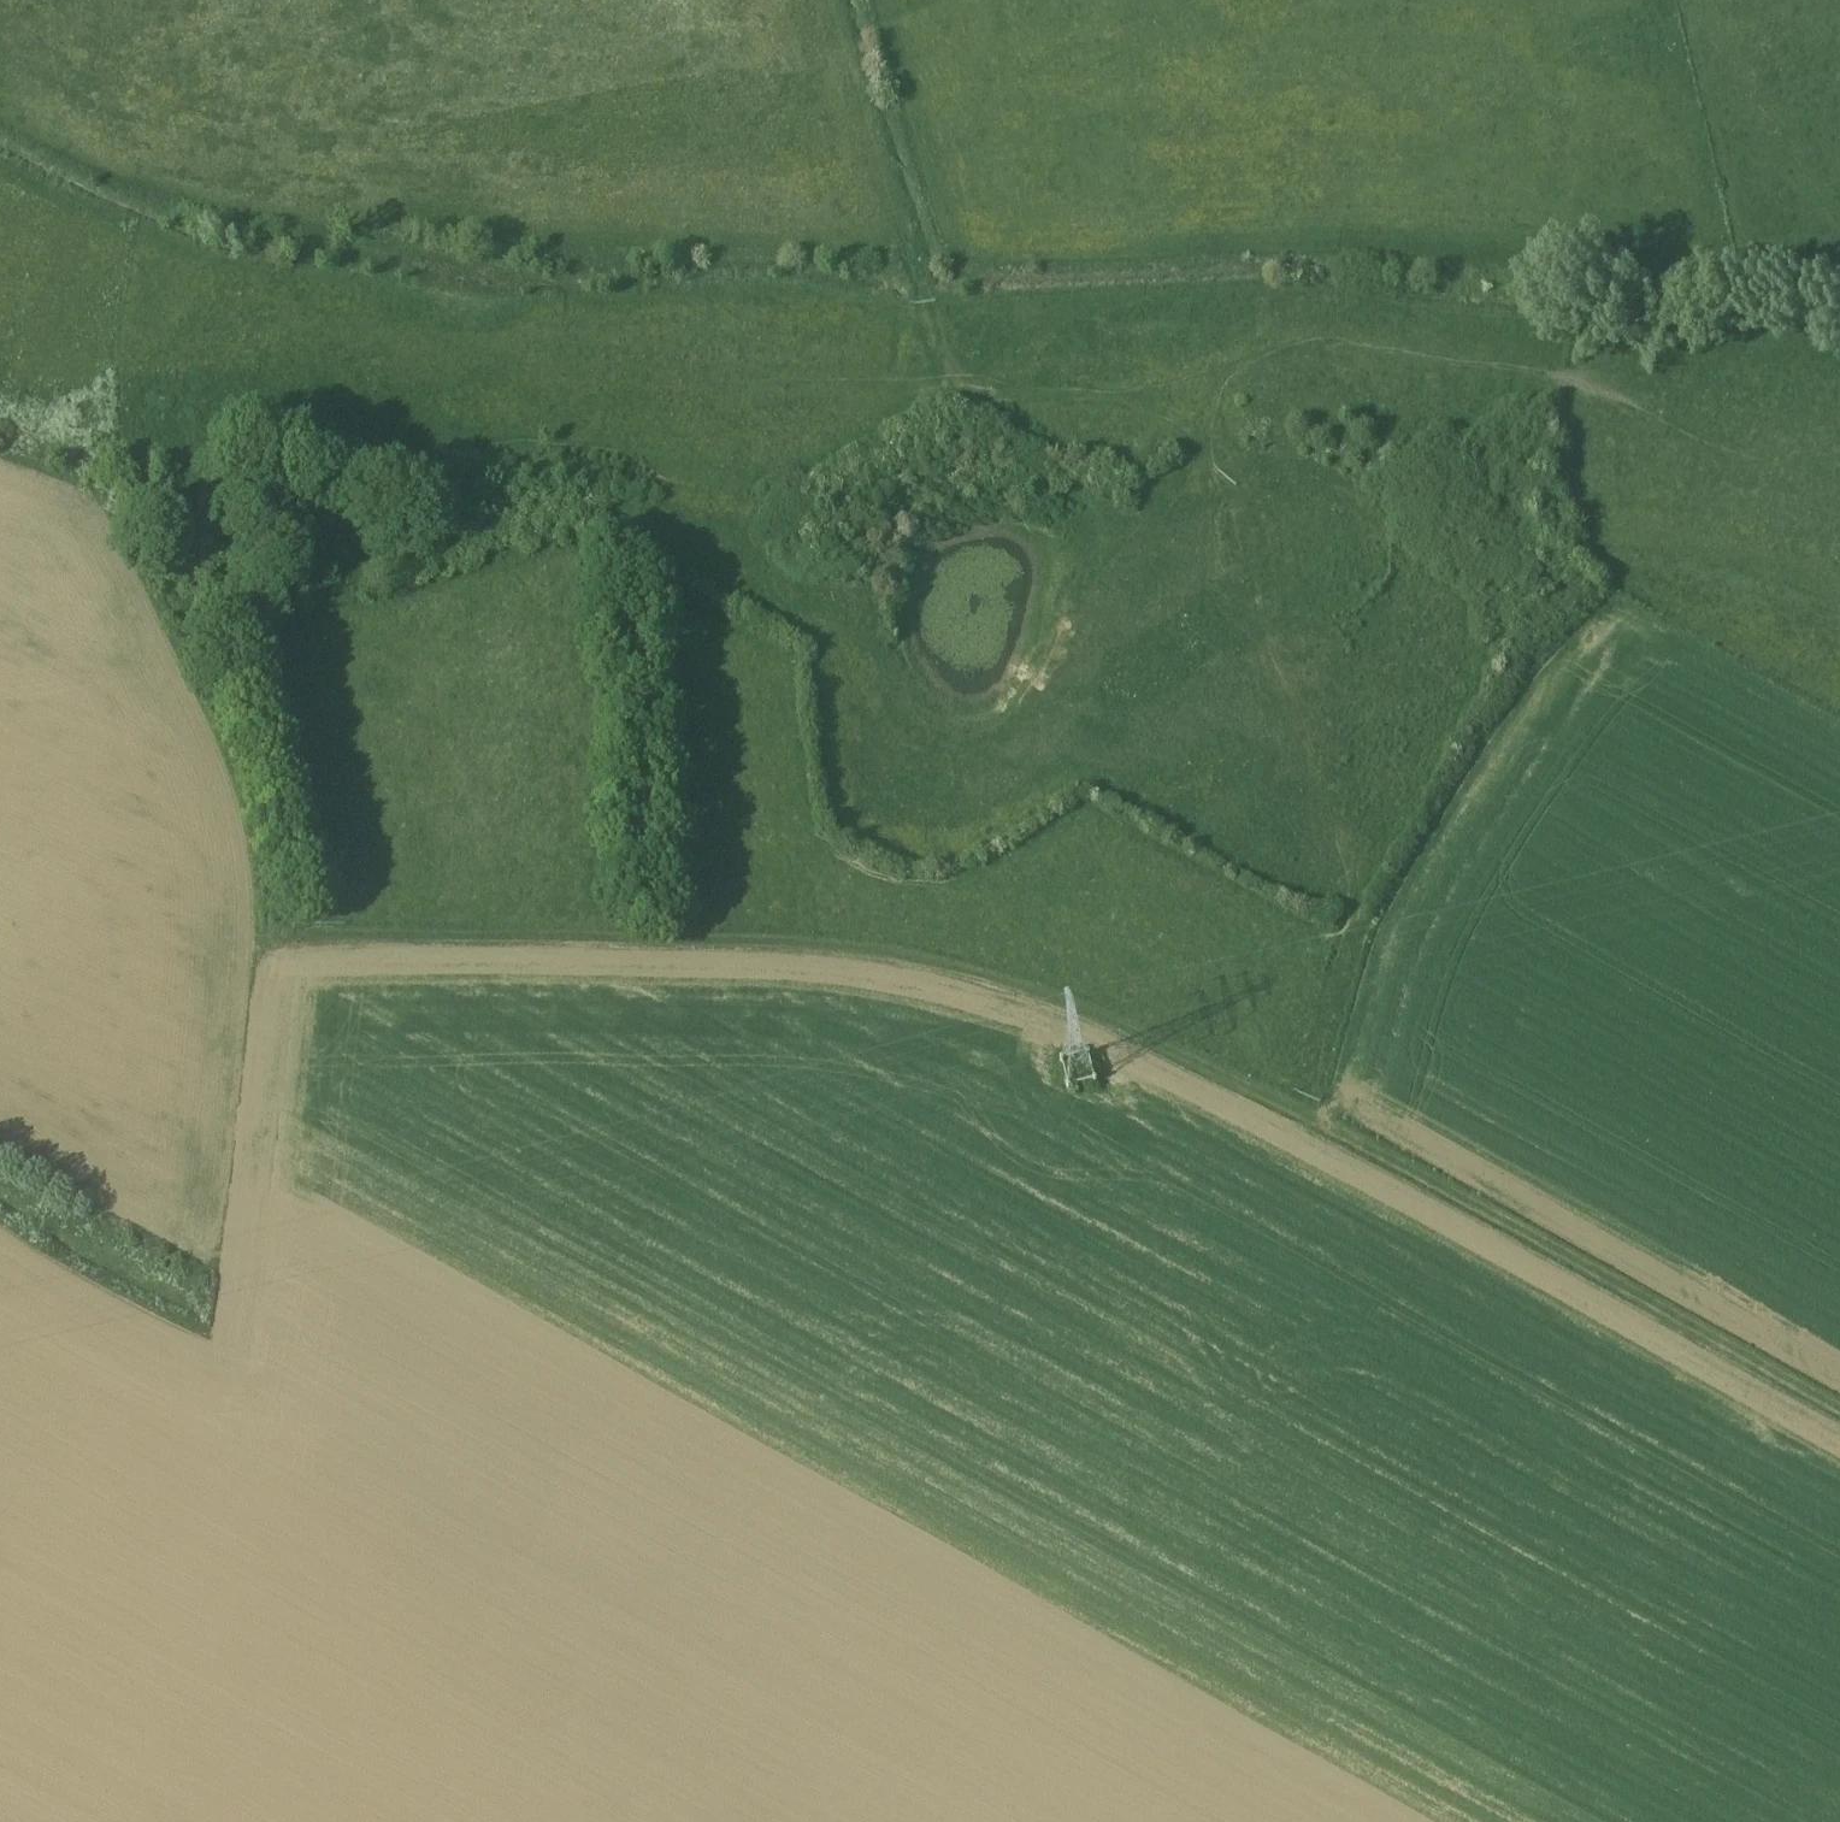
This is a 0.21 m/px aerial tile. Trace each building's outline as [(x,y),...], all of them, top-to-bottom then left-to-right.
[(1055,1061),(1063,1088),(1091,1080),(1084,1053),(1055,1061)]
